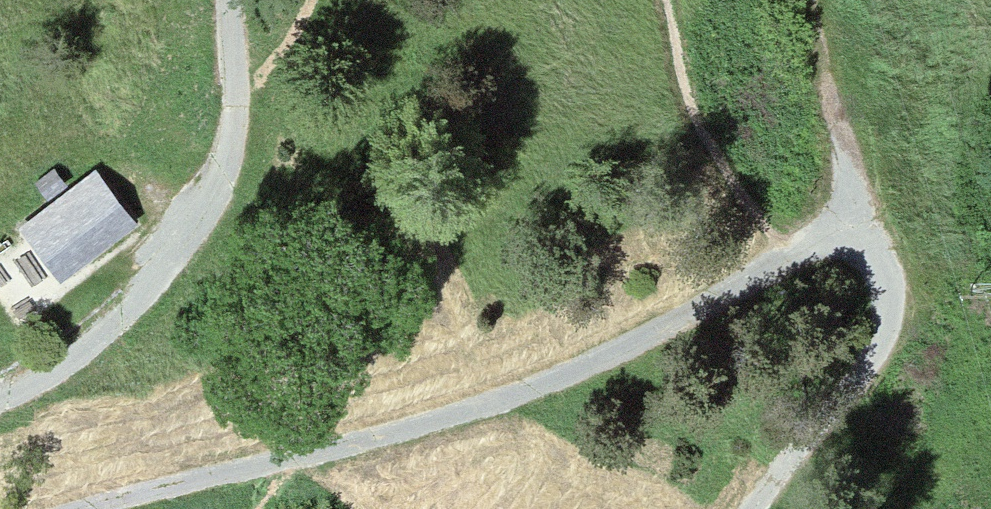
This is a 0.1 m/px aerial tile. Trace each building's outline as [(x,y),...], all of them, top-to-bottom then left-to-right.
[(130,224),(94,174),(17,229),(53,279),(130,224)]
